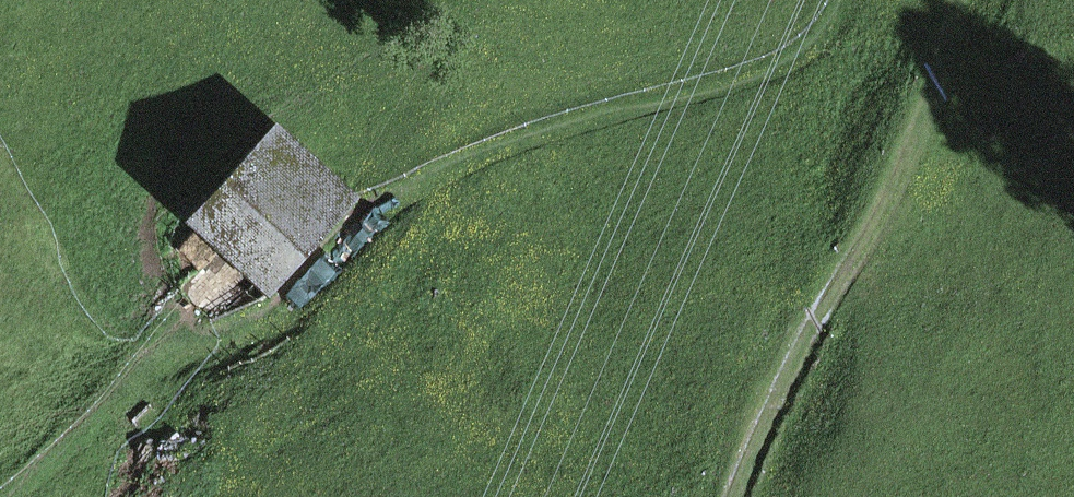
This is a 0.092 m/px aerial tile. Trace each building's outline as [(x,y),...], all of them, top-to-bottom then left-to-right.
[(273,128),(196,214),(275,285),(352,199),(273,128)]
